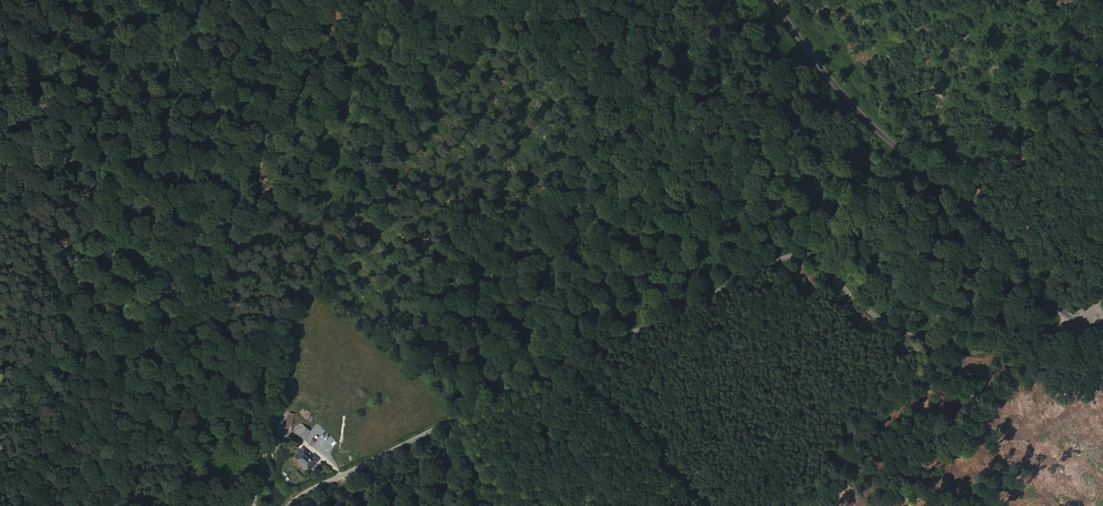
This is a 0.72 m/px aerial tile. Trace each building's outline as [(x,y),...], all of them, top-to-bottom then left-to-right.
[(287,412),(285,430),(292,431),(294,413),(287,412)] [(302,422),(294,431),(303,438),(310,429),(302,422)] [(302,447),(293,457),(304,468),(314,459),(302,447)]
